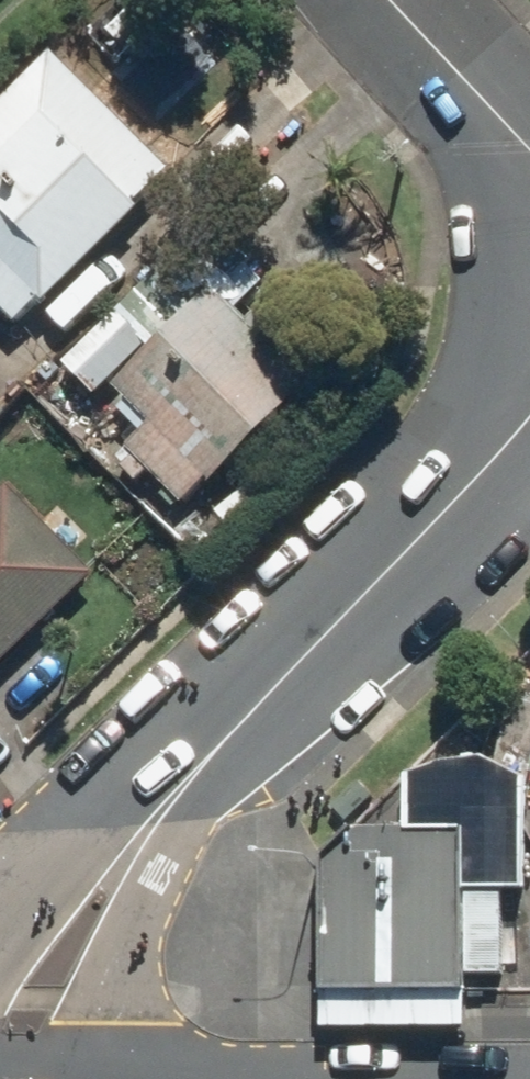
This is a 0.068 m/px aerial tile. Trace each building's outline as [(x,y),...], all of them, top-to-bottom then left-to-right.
[(45,62),(0,105),(0,329),(11,341),(169,190),(45,62)] [(140,480),(168,513),(313,392),(222,283),(166,330),(134,292),(16,391),(111,504),(140,480)] [(94,534),(67,507),(42,531),(0,489),(0,663),(87,575),(70,559),(94,534)] [(521,895),(525,794),(463,790),(451,834),(325,832),(294,870),(296,990),(448,995),(452,905),(521,895)]
